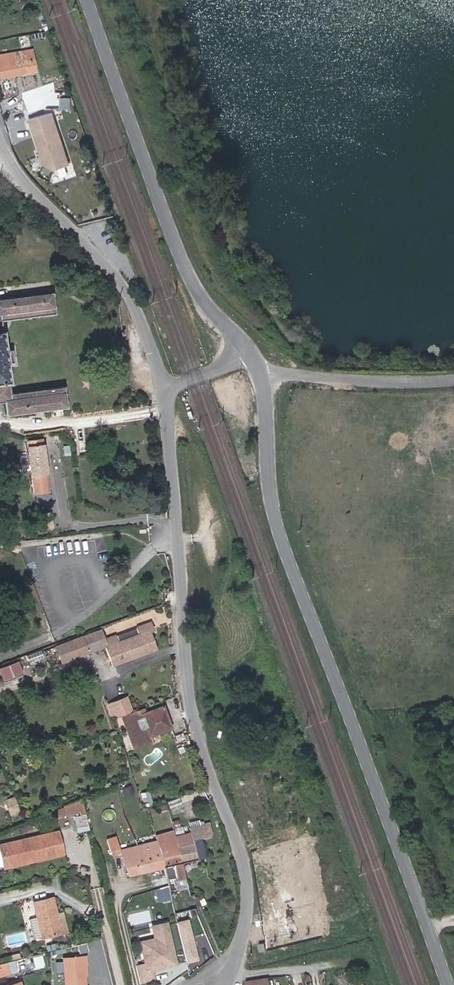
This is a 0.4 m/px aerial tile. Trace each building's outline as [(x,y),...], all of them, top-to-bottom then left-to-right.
[(33,60),(22,62),(20,52),(0,56),(0,78),(35,72),(33,60)] [(60,109),(60,92),(45,92),(44,109),(60,109)] [(56,113),(31,121),(46,167),(55,171),(73,166),(56,113)] [(88,278),(93,273),(86,267),(82,272),(88,278)] [(52,307),(51,294),(0,300),(0,314),(52,307)] [(53,313),(52,307),(0,314),(0,320),(53,313)] [(0,324),(0,402),(5,401),(7,414),(65,407),(63,393),(10,400),(9,394),(5,363),(3,351),(0,324)] [(13,363),(11,350),(3,351),(5,363),(13,363)] [(10,400),(63,393),(63,388),(9,394),(10,400)] [(48,491),(42,441),(27,443),(33,493),(48,491)] [(52,520),(51,513),(37,515),(37,522),(52,520)] [(53,527),(52,520),(37,522),(38,529),(53,527)] [(155,649),(148,631),(152,630),(150,623),(137,627),(140,634),(117,643),(114,636),(104,640),(106,646),(107,647),(106,647),(113,665),(155,649)] [(117,643),(140,634),(137,627),(114,636),(117,643)] [(61,663),(106,646),(104,640),(100,630),(55,647),(61,663)] [(17,661),(0,668),(0,674),(3,681),(22,673),(17,661)] [(131,711),(126,697),(112,702),(117,716),(131,711)] [(117,716),(112,702),(107,704),(112,718),(117,716)] [(150,735),(170,728),(162,707),(145,714),(143,708),(131,712),(133,717),(124,721),(133,748),(152,741),(150,735)] [(133,717),(131,712),(121,716),(124,721),(133,717)] [(152,804),(148,792),(141,794),(145,806),(152,804)] [(18,808),(14,797),(5,801),(9,811),(18,808)] [(92,808),(89,797),(83,798),(86,809),(92,808)] [(168,807),(180,803),(178,797),(166,801),(168,807)] [(84,808),(81,798),(53,809),(57,817),(67,813),(67,815),(84,808)] [(89,830),(86,815),(75,817),(79,832),(89,830)] [(198,859),(193,839),(199,838),(207,836),(204,824),(189,828),(190,832),(175,836),(181,863),(198,859)] [(63,854),(58,831),(0,845),(0,851),(4,866),(4,868),(63,854)] [(175,836),(157,841),(164,868),(165,873),(168,885),(169,889),(176,888),(174,881),(185,879),(183,868),(181,863),(175,836)] [(149,871),(140,845),(137,846),(120,850),(116,837),(106,840),(111,855),(120,852),(126,867),(129,875),(144,872),(149,871)] [(204,858),(199,838),(193,839),(198,859),(204,858)] [(164,868),(157,841),(140,845),(149,871),(164,868)] [(61,933),(56,914),(52,898),(33,902),(37,917),(42,937),(42,938),(61,933)] [(65,932),(60,913),(56,914),(61,933),(65,932)] [(42,937),(37,917),(29,919),(34,939),(42,937)] [(197,959),(188,920),(177,923),(186,962),(197,959)] [(136,967),(140,984),(154,980),(152,970),(157,969),(158,967),(161,966),(162,968),(176,964),(166,923),(152,926),(155,939),(149,948),(142,950),(145,964),(136,967)] [(204,934),(194,938),(202,957),(212,953),(204,934)] [(140,942),(142,950),(149,948),(155,939),(140,942)] [(80,951),(101,951),(102,941),(80,941),(80,951)] [(37,967),(45,965),(42,955),(35,957),(37,967)] [(83,966),(86,965),(85,956),(63,958),(66,984),(85,984),(83,966)] [(270,976),(247,978),(247,984),(271,984),(270,976)]
